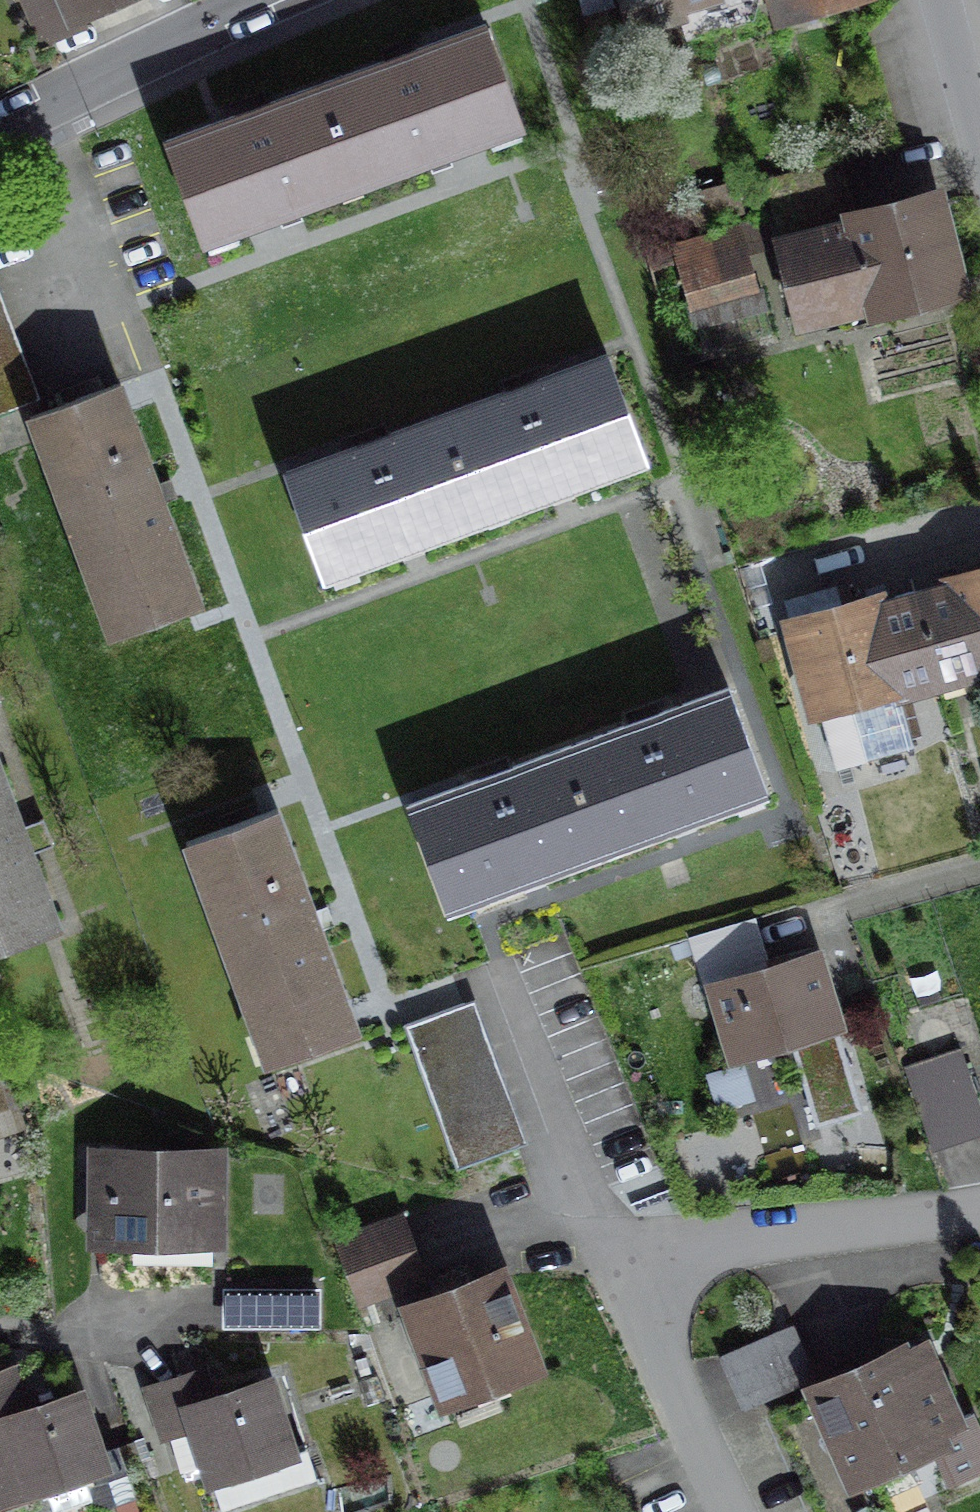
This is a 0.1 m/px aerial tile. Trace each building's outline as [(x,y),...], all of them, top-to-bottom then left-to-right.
[(37,46),(137,0),(16,0),(37,46)] [(616,37),(745,0),(606,0),(616,37)] [(771,34),(867,7),(865,0),(761,0),(771,34)] [(485,33),(166,151),(207,260),(525,142),(485,33)] [(828,225),(760,244),(786,338),(858,318),(860,325),(962,298),(932,188),(826,217),(828,225)] [(742,260),(676,278),(687,315),(753,297),(742,260)] [(36,408),(0,306),(0,421),(36,408)] [(612,370),(268,486),(268,487),(309,594),(649,473),(612,370)] [(125,395),(32,429),(113,647),(206,613),(125,395)] [(935,688),(979,676),(979,570),(932,583),(935,591),(911,597),(935,688)] [(799,723),(935,688),(911,597),(878,606),(875,595),(772,622),(799,723)] [(728,698),(412,817),(453,925),(769,806),(728,698)] [(54,933),(0,791),(0,953),(54,933)] [(279,823),(187,857),(269,1076),(361,1041),(279,823)] [(749,930),(685,948),(696,988),(703,985),(728,1071),(788,1054),(811,1134),(855,1121),(832,1041),(840,1039),(816,955),(760,971),(749,930)] [(471,1010),(401,1035),(451,1171),(521,1146),(471,1010)] [(916,1101),(932,1150),(979,1135),(979,1122),(968,1085),(916,1101)] [(231,1168),(93,1165),(89,1275),(229,1280),(231,1168)] [(394,1226),(330,1248),(353,1315),(417,1293),(394,1226)] [(493,1270),(387,1312),(430,1417),(535,1374),(493,1270)] [(300,1299),(230,1297),(228,1327),(299,1330),(300,1299)] [(788,1336),(717,1367),(739,1418),(792,1395),(810,1387),(788,1336)] [(792,1395),(836,1498),(962,1444),(917,1341),(810,1387),(792,1395)] [(0,1381),(0,1511),(37,1511),(121,1482),(92,1402),(43,1419),(26,1371),(0,1381)] [(200,1403),(182,1409),(192,1436),(211,1489),(305,1455),(277,1375),(200,1403)] [(137,1398),(155,1449),(192,1436),(182,1409),(200,1403),(191,1379),(137,1398)]
